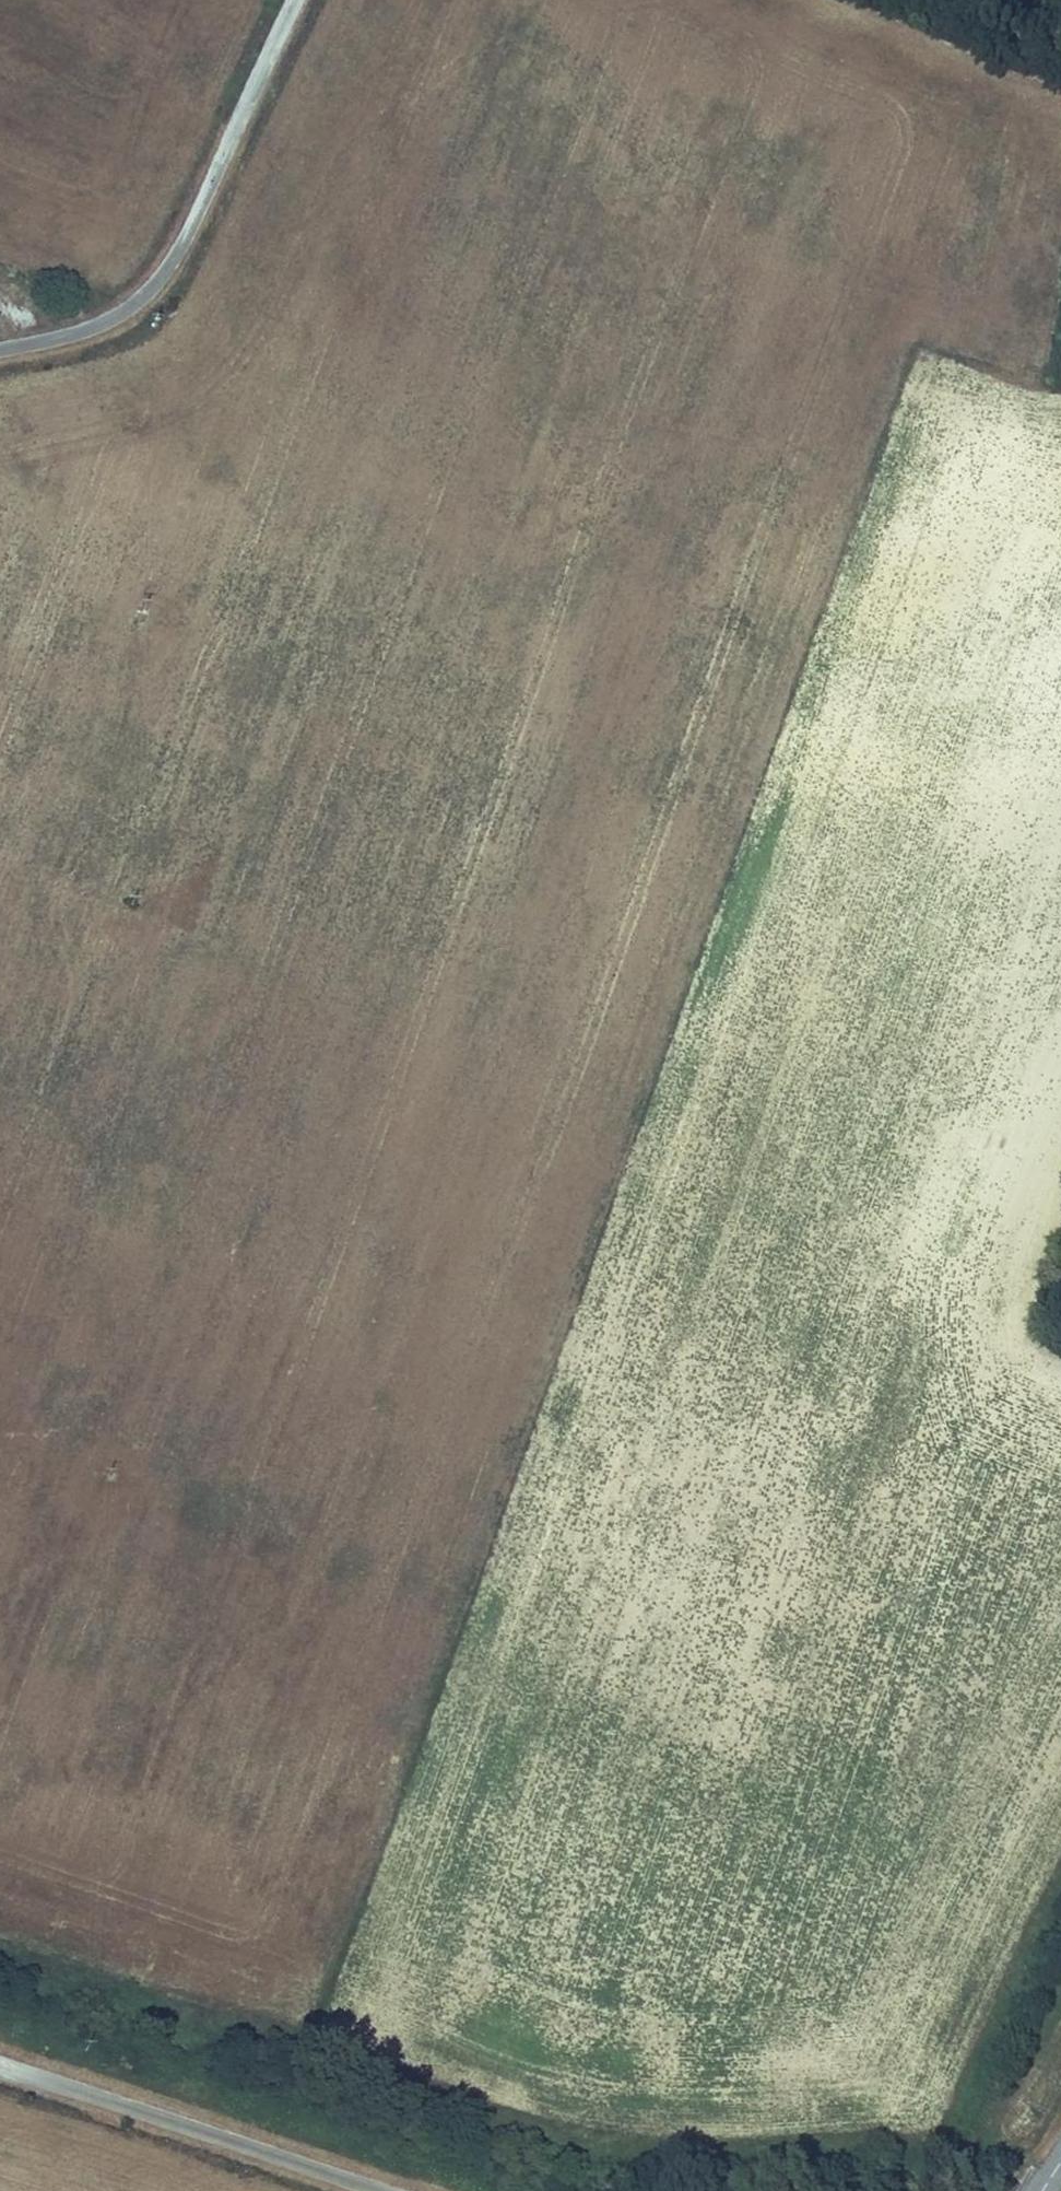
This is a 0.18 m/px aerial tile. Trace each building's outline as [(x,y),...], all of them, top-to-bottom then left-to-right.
[(8,333),(13,314),(0,311),(0,331),(8,333)]
